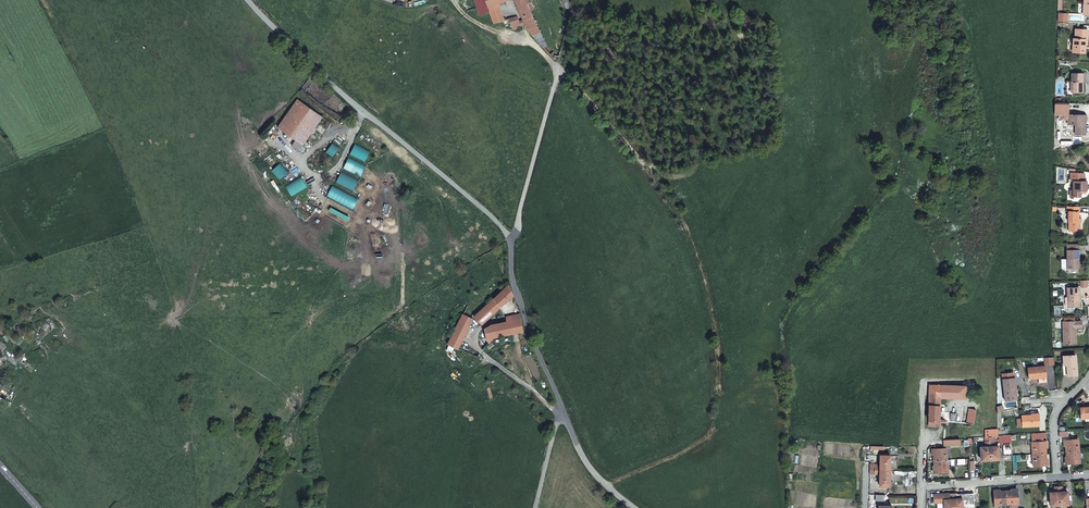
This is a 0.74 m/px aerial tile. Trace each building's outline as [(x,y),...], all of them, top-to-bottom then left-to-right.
[(517,30),(521,30),(521,27),(524,27),(528,26),(526,22),(524,17),(509,17),(503,3),(512,0),(480,0),(484,10),(492,7),(497,19),(502,19),(503,21),(513,21),(517,30)] [(522,4),(524,8),(532,5),(535,4),(533,0),(520,0),(522,4)] [(1088,14),(1088,0),(1080,0),(1080,13),(1088,14)] [(532,5),(524,8),(529,20),(537,17),(532,5)] [(550,45),(537,17),(529,20),(532,27),(548,46),(550,45)] [(1075,38),(1073,38),(1073,48),(1079,48),(1079,51),(1085,51),(1085,44),(1085,39),(1087,39),(1087,29),(1075,28),(1075,38)] [(1072,73),(1072,82),(1073,82),(1073,91),(1082,92),(1083,73),(1072,73)] [(322,116),(297,99),(278,127),(292,137),(298,133),(303,131),(316,125),(322,116)] [(1085,123),(1085,113),(1069,113),(1069,103),(1056,103),(1056,113),(1069,113),(1069,123),(1076,123),(1076,132),(1086,133),(1086,123),(1085,123)] [(302,134),(294,138),(303,144),(312,129),(302,134)] [(1072,181),(1072,191),(1070,191),(1070,197),(1080,197),(1080,192),(1080,191),(1087,191),(1087,182),(1084,181),(1084,174),(1072,174),(1072,181)] [(1069,231),(1080,231),(1080,221),(1078,221),(1078,212),(1079,211),(1079,206),(1067,206),(1067,211),(1068,211),(1068,221),(1069,222),(1069,231)] [(1078,244),(1066,244),(1067,255),(1067,258),(1067,268),(1078,267),(1078,254),(1078,244)] [(485,323),(516,294),(513,283),(493,300),(491,299),(479,311),(476,313),(485,323)] [(1067,288),(1067,297),(1069,297),(1069,306),(1072,306),(1079,306),(1079,287),(1067,288)] [(466,331),(476,309),(471,303),(469,308),(459,328),(466,331)] [(487,338),(492,342),(497,337),(531,329),(524,312),(510,315),(511,319),(491,323),(487,330),(487,338)] [(1064,343),(1076,343),(1076,327),(1082,327),(1082,321),(1075,321),(1065,322),(1063,322),(1064,343)] [(1054,355),(1044,355),(1045,363),(1028,364),(1029,375),(1039,374),(1046,374),(1045,363),(1055,362),(1054,355)] [(1068,375),(1077,375),(1076,355),(1064,356),(1064,366),(1067,365),(1068,375)] [(1015,387),(1016,387),(1015,376),(1014,371),(1003,372),(1005,400),(1015,399),(1015,387)] [(965,385),(930,384),(928,425),(938,425),(940,396),(958,397),(958,399),(965,399),(965,385)] [(1088,418),(1088,406),(1079,407),(1079,418),(1088,417),(1088,418)] [(972,424),(975,409),(968,408),(965,423),(972,424)] [(1022,427),(1039,425),(1038,414),(1030,415),(1021,415),(1022,427)] [(982,430),(982,437),(986,436),(992,436),(995,436),(995,429),(982,430)] [(1043,436),(1043,433),(1029,434),(1031,454),(1036,453),(1042,452),(1044,452),(1043,447),(1044,447),(1044,440),(1040,441),(1040,437),(1043,436)] [(986,436),(986,441),(988,459),(997,458),(996,446),(995,446),(993,446),(993,443),(992,436),(986,436)] [(1064,445),(1064,451),(1077,450),(1076,438),(1062,439),(1062,445),(1064,445)] [(988,459),(986,441),(983,441),(983,447),(978,447),(979,460),(988,459)] [(931,455),(932,460),(945,459),(943,447),(929,449),(930,455),(931,455)] [(1077,450),(1064,451),(1064,457),(1063,457),(1064,463),(1078,461),(1077,450)] [(1044,457),(1044,452),(1042,452),(1036,453),(1031,454),(1032,461),(1032,465),(1046,464),(1046,457),(1044,457)] [(874,463),(870,463),(870,465),(870,469),(890,470),(890,455),(880,455),(880,465),(874,465),(874,463)] [(945,459),(932,460),(932,465),(931,465),(931,472),(946,471),(946,467),(949,467),(949,459),(945,459)] [(889,485),(890,470),(870,469),(870,473),(880,474),(879,485),(889,485)] [(1059,504),(1058,485),(1053,485),(1053,491),(1050,491),(1050,504),(1059,504)] [(1063,485),(1058,485),(1059,504),(1068,503),(1068,490),(1064,490),(1063,485)] [(1005,490),(1006,503),(1012,502),(1012,506),(1017,506),(1017,502),(1018,502),(1017,488),(1010,488),(1010,490),(1005,490)] [(998,503),(1006,503),(1005,490),(1000,490),(1000,489),(994,489),(995,506),(998,506),(998,503)] [(953,507),(962,507),(962,498),(956,498),(956,492),(952,493),(953,507)] [(952,493),(933,494),(934,503),(944,502),(944,507),(953,507),(952,493)]
